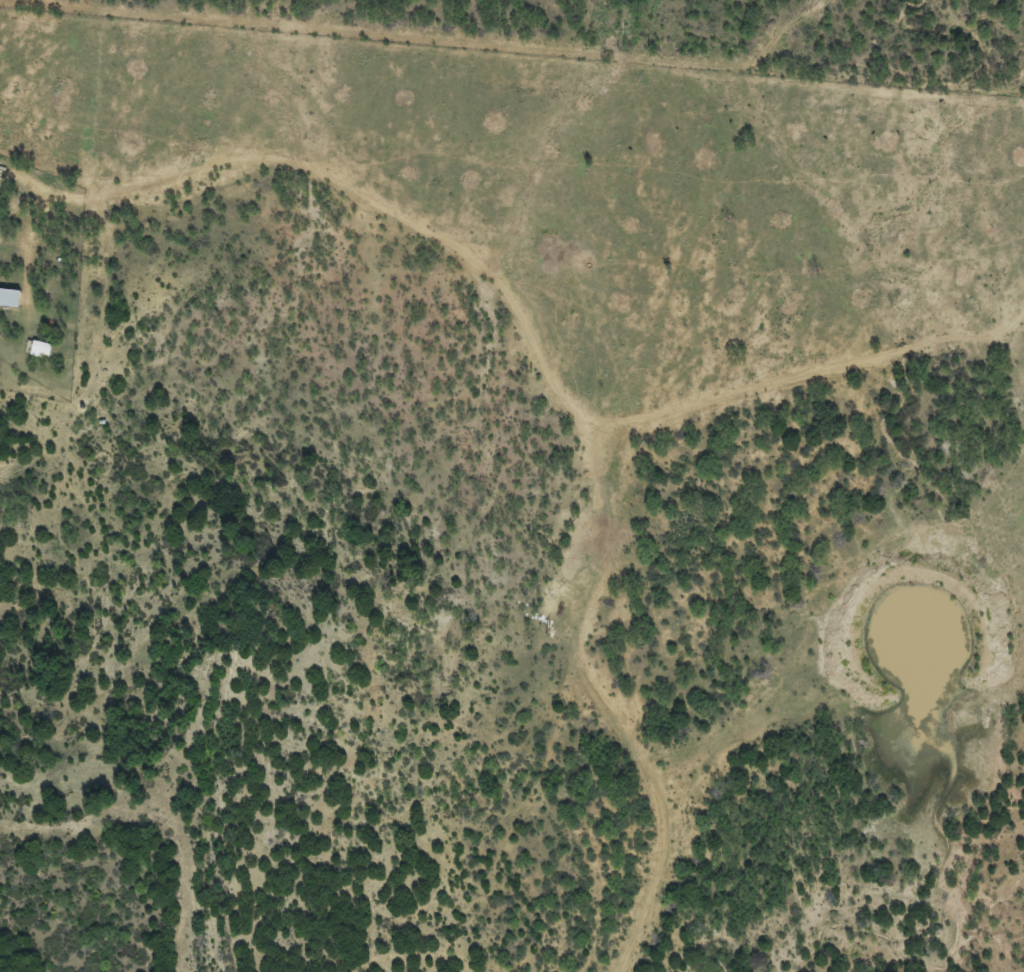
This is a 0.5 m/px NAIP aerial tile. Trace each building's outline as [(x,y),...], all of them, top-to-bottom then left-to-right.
[(21,315),(21,297),(0,297),(0,314),(21,315)] [(52,352),(34,348),(31,363),(49,366),(52,352)]
